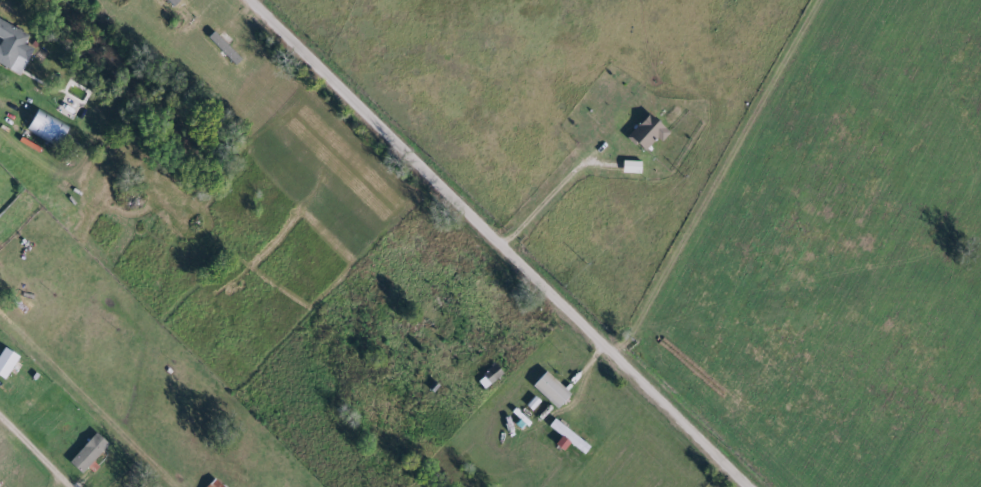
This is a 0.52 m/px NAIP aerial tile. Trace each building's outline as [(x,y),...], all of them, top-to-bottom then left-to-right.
[(12,70),(19,74),(24,64),(33,48),(23,43),(28,33),(0,19),(0,37),(0,64),(12,70)] [(28,129),(58,148),(70,128),(40,109),(28,129)] [(657,142),(665,132),(643,112),(622,135),(639,150),(651,136),(657,142)] [(636,173),(637,160),(618,159),(618,172),(636,173)] [(5,346),(0,354),(0,376),(6,380),(20,356),(5,346)] [(472,378),(479,388),(499,373),(492,364),(472,378)] [(527,384),(551,407),(565,393),(540,370),(527,384)] [(587,444),(547,419),(543,426),(562,438),(560,441),(581,453),(587,444)] [(83,472),(110,444),(98,432),(70,461),(83,472)] [(217,478),(207,486),(225,486),(217,478)]
